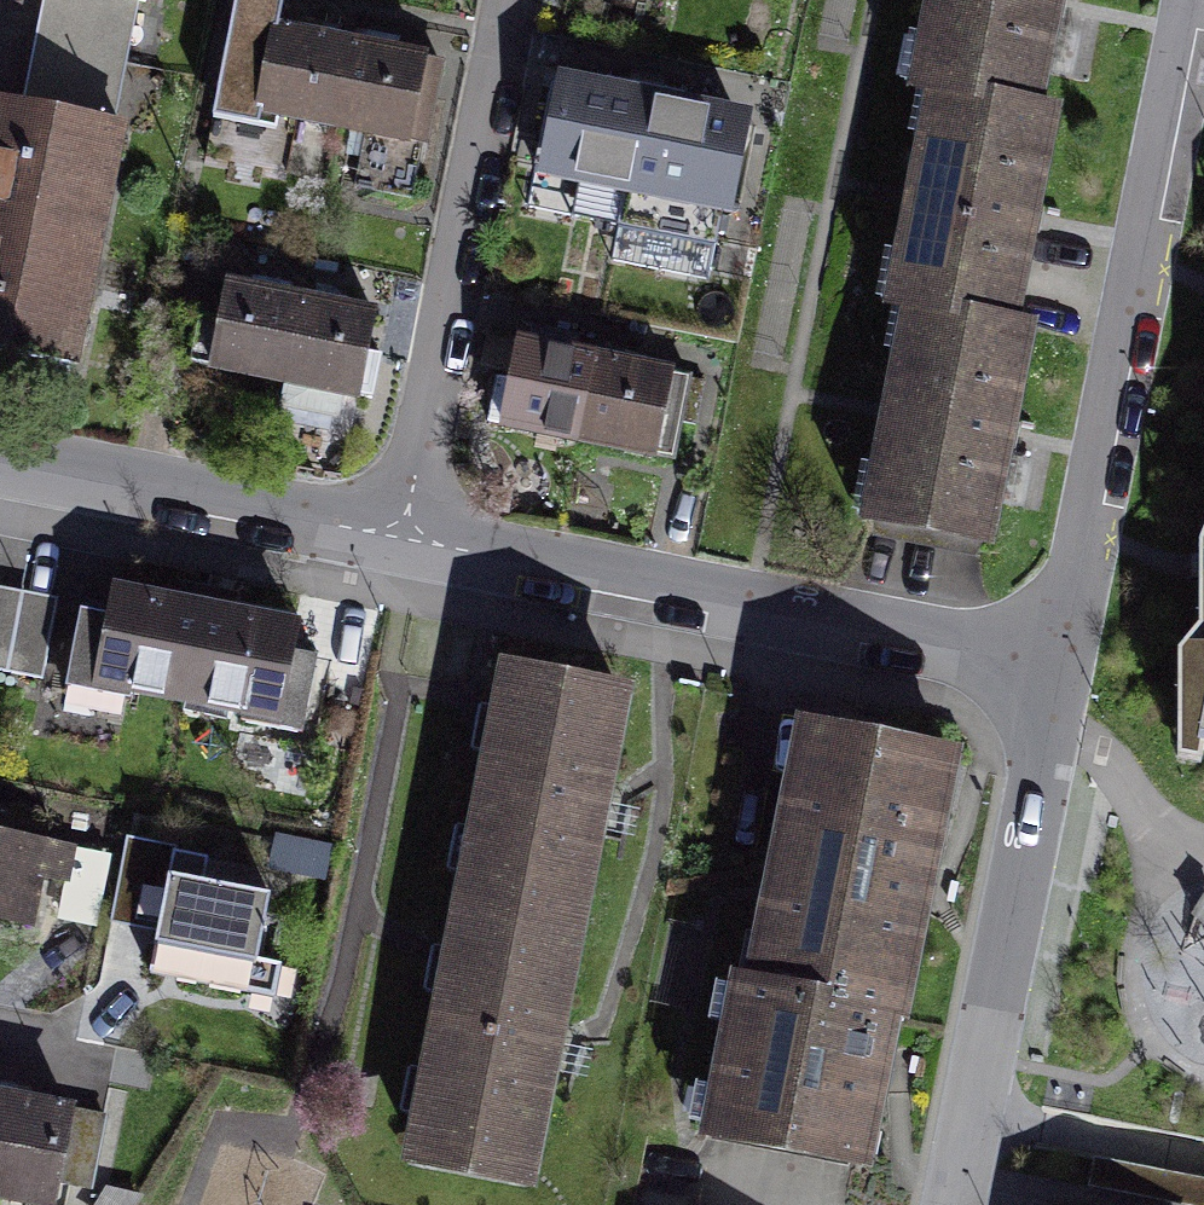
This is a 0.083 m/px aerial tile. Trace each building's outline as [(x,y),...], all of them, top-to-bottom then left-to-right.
[(160,22),(164,0),(33,0),(160,22)] [(421,48),(384,41),(317,29),(267,19),(271,0),(228,0),(208,107),(403,144),(421,48)] [(918,109),(1041,121),(1065,0),(924,0),(903,106),(918,109)] [(558,62),(532,168),(731,216),(757,110),(558,62)] [(878,323),(892,327),(1025,333),(1064,125),(1041,121),(918,109),(878,323)] [(0,113),(0,370),(83,385),(127,135),(0,113)] [(384,320),(215,291),(198,388),(367,418),(384,320)] [(1039,336),(1025,333),(892,327),(850,533),(998,563),(1039,336)] [(480,436),(661,467),(678,370),(497,339),(480,436)] [(86,706),(185,724),(206,616),(105,598),(86,706)] [(303,633),(206,616),(185,724),(284,741),(303,633)] [(630,698),(493,674),(401,1181),(533,1204),(539,1204),(630,698)] [(784,730),(739,940),(907,976),(952,766),(784,730)] [(0,841),(0,940),(88,956),(105,860),(0,841)] [(332,904),(155,873),(138,969),(316,1000),(332,904)] [(859,1194),(907,976),(739,940),(691,1158),(859,1194)] [(73,1114),(0,1102),(0,1204),(58,1204),(73,1114)]
